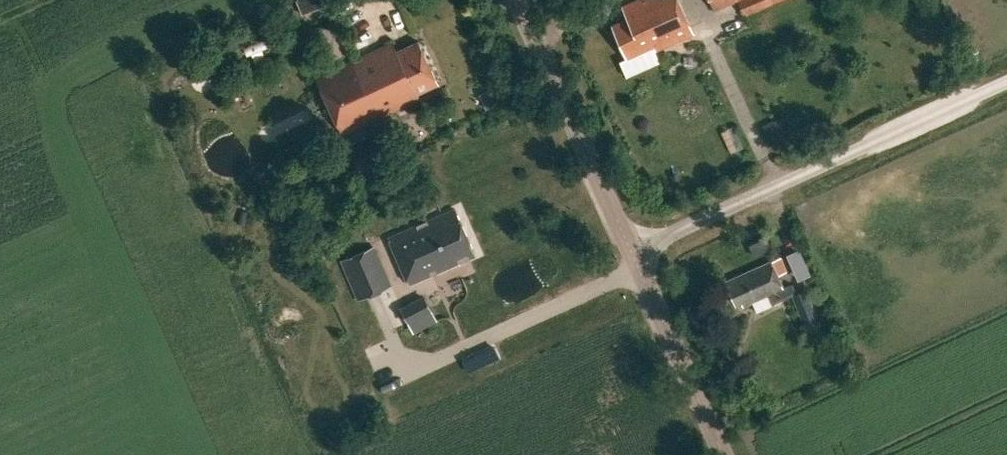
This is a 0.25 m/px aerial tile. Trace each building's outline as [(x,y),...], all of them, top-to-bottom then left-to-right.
[(627,20),(613,26),(627,59),(654,45),(656,50),(692,34),(676,0),(643,0),(622,9),(627,20)] [(715,12),(739,1),(745,15),(779,0),(709,0),(715,12)] [(416,40),(396,49),(392,40),(313,76),(340,135),(418,99),(415,93),(436,84),(416,40)] [(502,79),(498,70),(492,72),(496,81),(502,79)] [(208,79),(189,84),(192,94),(211,89),(208,79)] [(507,99),(501,85),(481,94),(487,108),(507,99)] [(454,215),(390,243),(410,287),(474,258),(454,215)] [(389,283),(373,245),(342,260),(358,297),(389,283)] [(740,300),(742,304),(766,293),(770,301),(785,294),(776,274),(786,270),(779,256),(769,261),(769,259),(725,280),(735,302),(740,300)] [(806,295),(793,301),(802,322),(806,321),(810,330),(818,327),(814,317),(815,317),(806,295)] [(408,321),(431,310),(424,296),(401,307),(408,321)]
